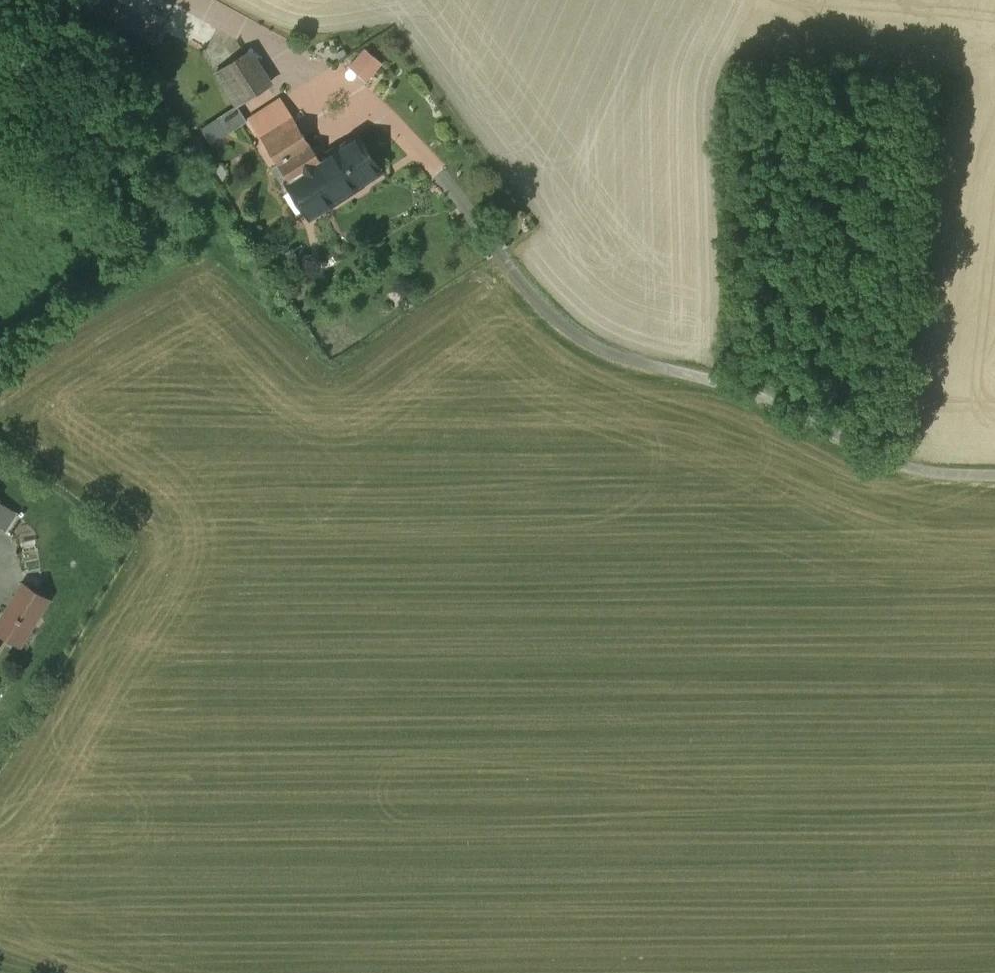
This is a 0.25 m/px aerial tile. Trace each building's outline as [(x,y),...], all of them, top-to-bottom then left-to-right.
[(162,0),(119,0),(110,16),(153,39),(171,5),(162,0)] [(246,53),(215,73),(237,106),(267,87),(246,53)] [(237,106),(218,119),(227,134),(247,121),(237,106)] [(358,137),(321,161),(291,115),(263,132),(269,141),(266,143),(279,165),(290,181),(289,181),(311,215),(380,171),(358,137)] [(24,584),(0,622),(0,631),(21,644),(49,599),(24,584)]
